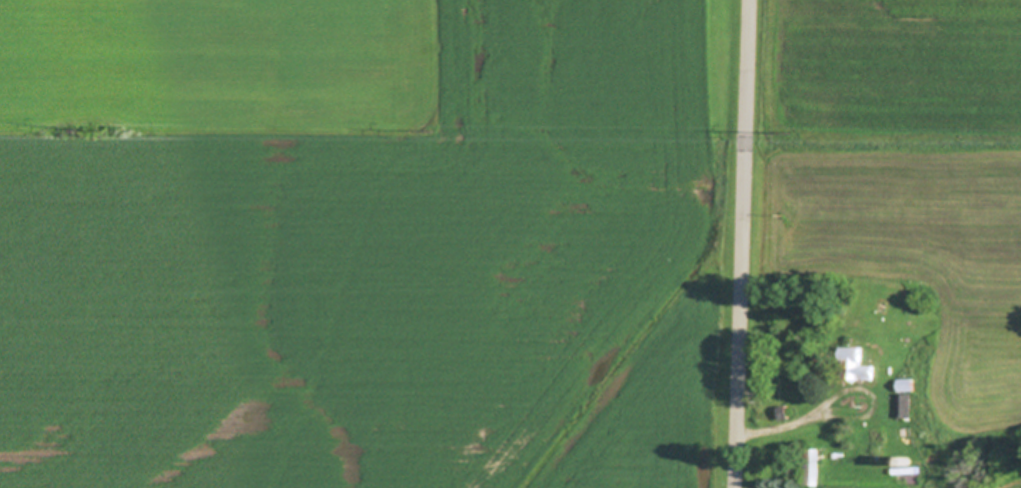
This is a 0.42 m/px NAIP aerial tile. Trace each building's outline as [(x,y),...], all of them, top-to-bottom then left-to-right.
[(875,367),(875,379),(843,378),(844,347),(863,348),(863,367),(875,367)] [(914,390),(899,391),(899,378),(914,378),(914,390)] [(910,395),(910,418),(897,417),(898,394),(910,395)] [(779,404),(780,407),(788,406),(790,418),(762,421),(760,406),(779,404)] [(819,448),(818,485),(803,484),(804,448),(819,448)] [(906,456),(907,456),(908,457),(909,457),(909,458),(910,458),(910,459),(910,460),(910,461),(910,462),(910,463),(909,464),(909,465),(908,465),(907,465),(906,466),(905,466),(904,465),(903,465),(902,464),(901,463),(901,462),(901,461),(901,460),(901,459),(901,458),(902,458),(903,457),(904,456),(905,456),(906,456)]
